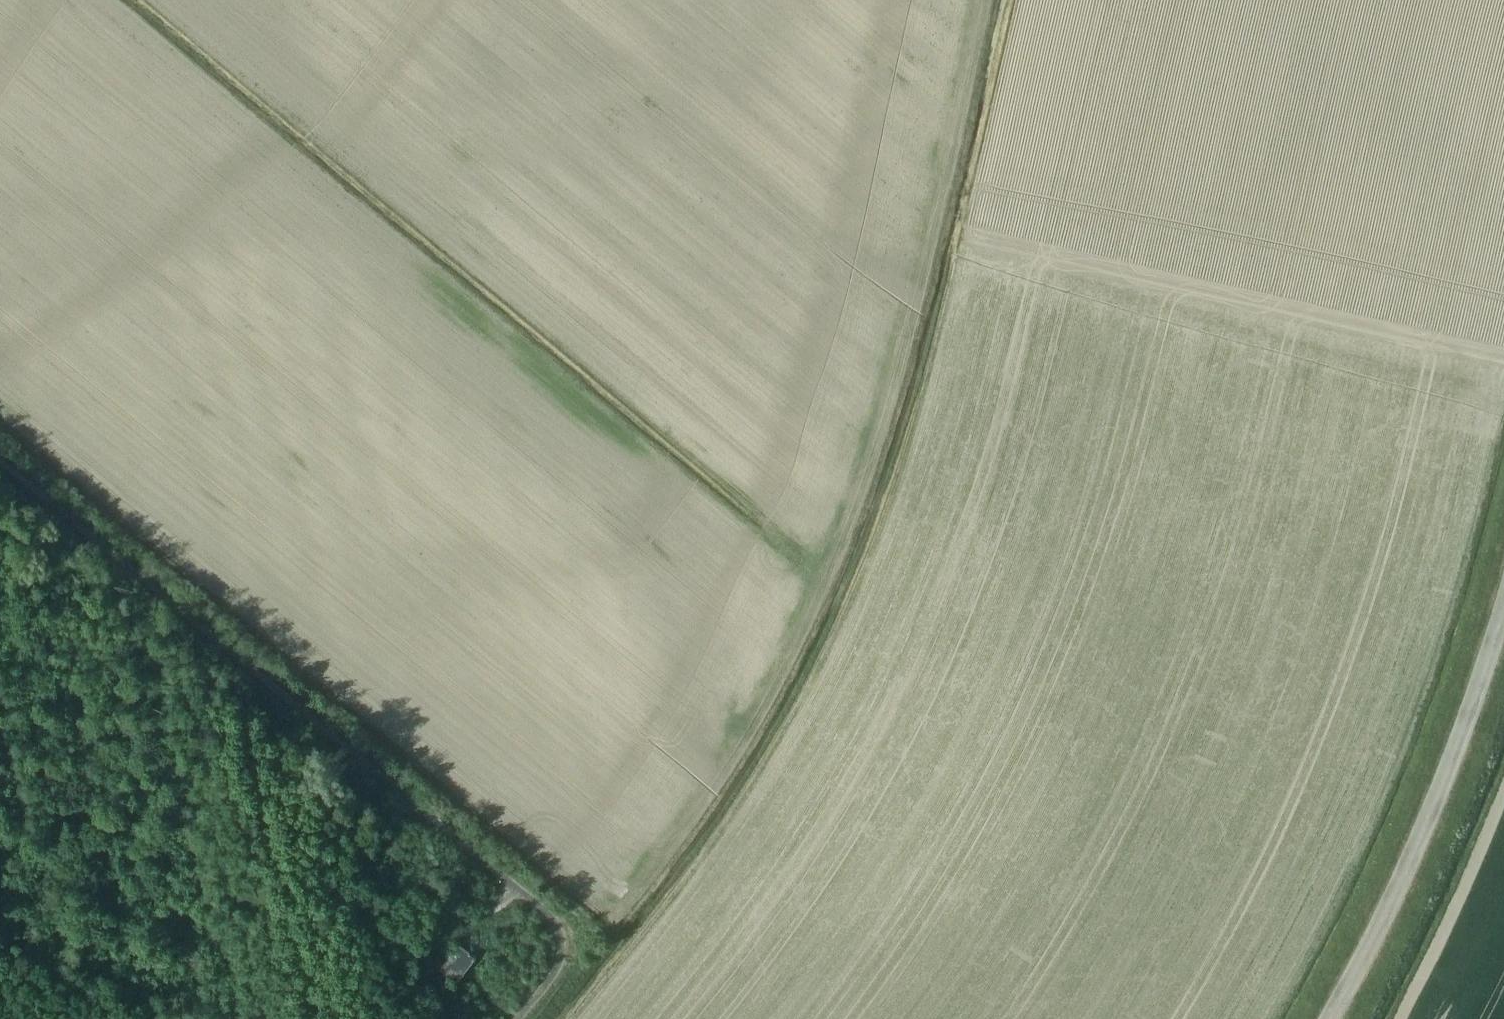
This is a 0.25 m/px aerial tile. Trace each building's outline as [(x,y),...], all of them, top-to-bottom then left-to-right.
[(433,973),(451,987),(472,960),(455,946),(433,973)]
